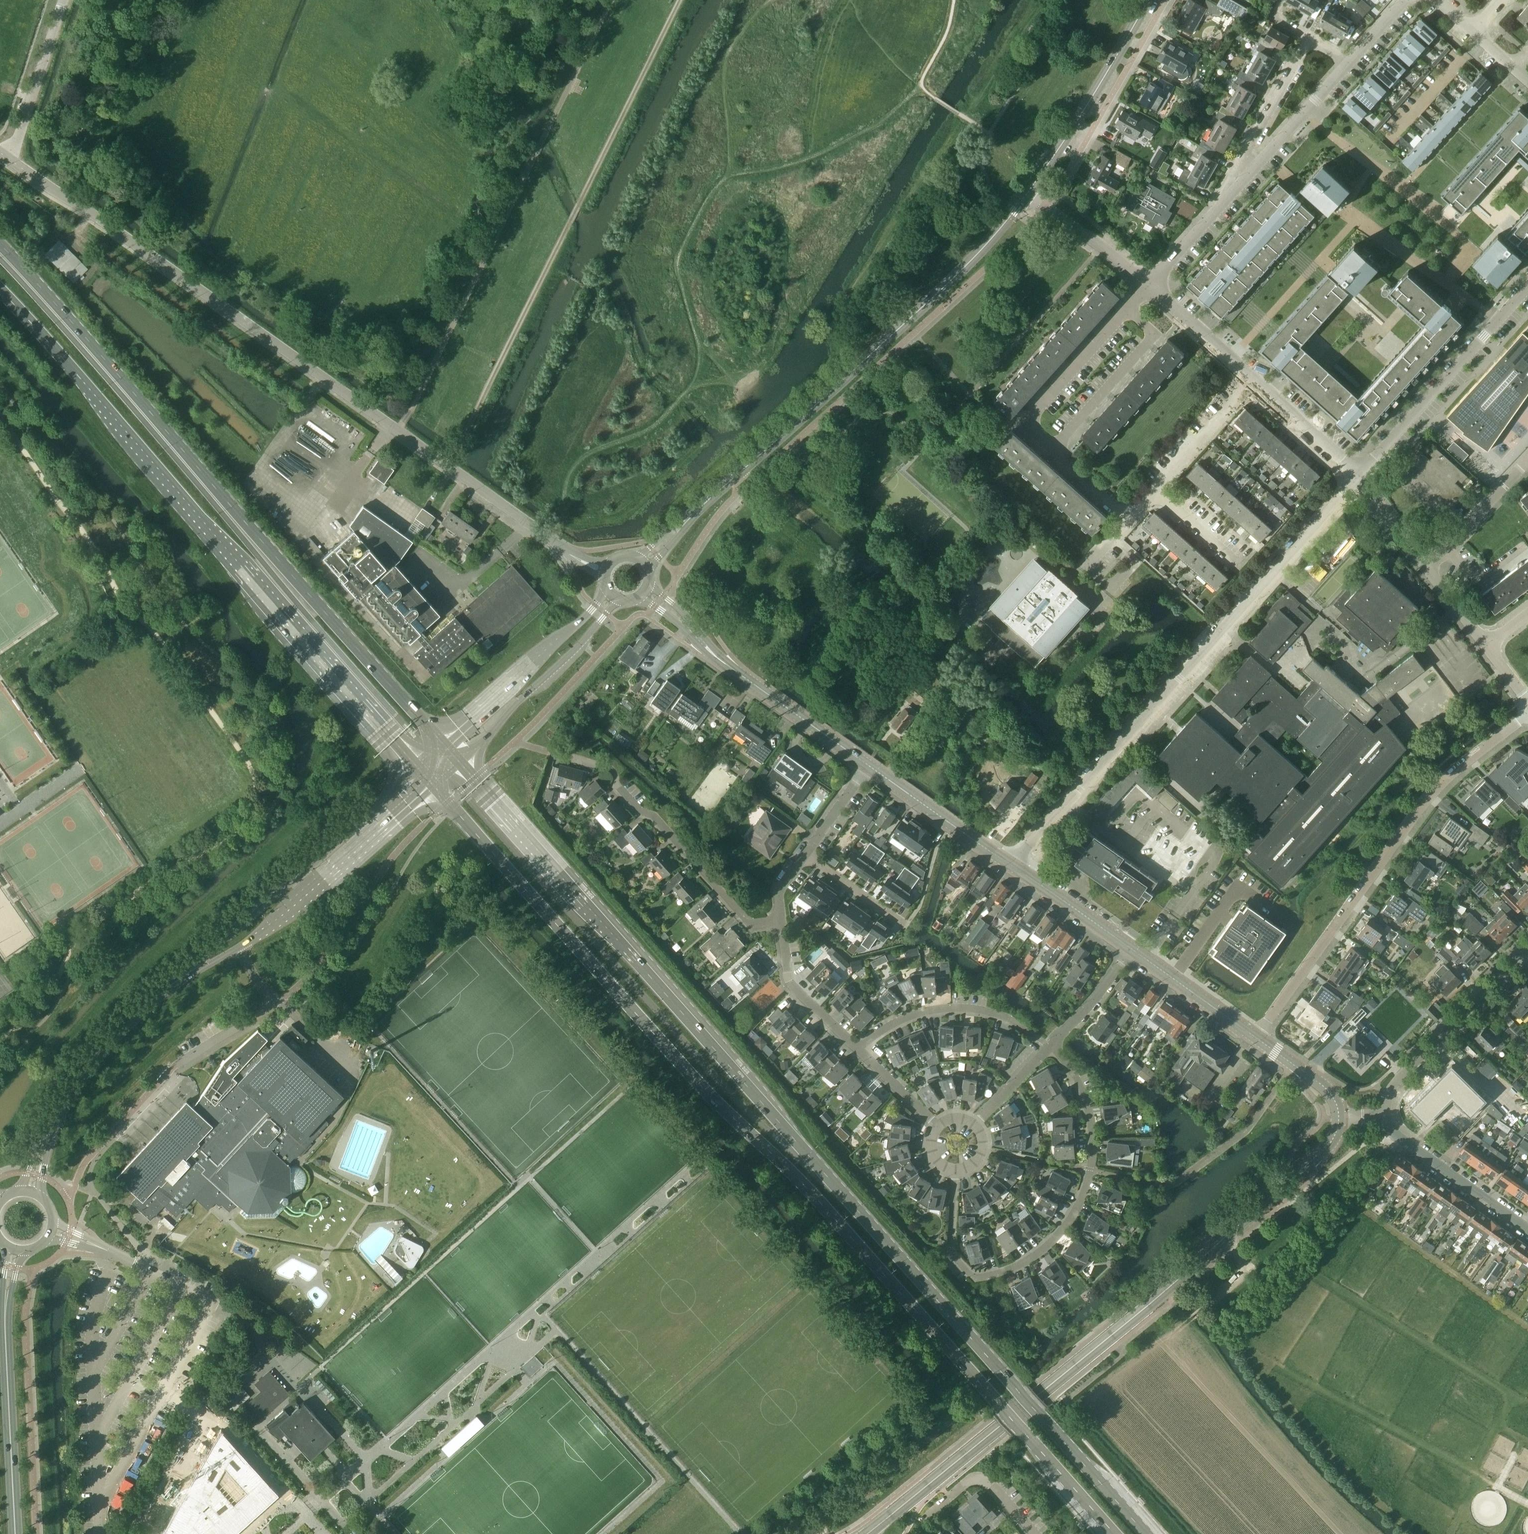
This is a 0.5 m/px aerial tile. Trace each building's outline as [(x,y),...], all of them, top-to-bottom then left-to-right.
[(1202,14),(1220,16),(1224,10),(1207,0),(1206,0),(1202,6),(1191,0),(1188,0),(1175,24),(1191,33),(1202,14)] [(1233,0),(1219,0),(1217,5),(1244,20),(1250,10),(1233,0)] [(1319,0),(1302,0),(1298,8),(1310,14),(1319,0)] [(1363,0),(1360,0),(1357,3),(1367,12),(1371,8),(1363,0)] [(1525,5),(1526,6),(1517,16),(1527,26),(1527,2),(1525,5)] [(1367,12),(1357,3),(1353,8),(1363,17),(1367,12)] [(1331,31),(1339,17),(1332,13),(1333,11),(1328,8),(1319,24),(1331,31)] [(1343,38),(1352,21),(1347,18),(1346,21),(1339,17),(1331,31),(1343,38)] [(1437,33),(1422,18),(1413,28),(1429,42),(1437,33)] [(1281,49),(1289,37),(1271,27),(1264,38),(1261,37),(1258,42),(1260,44),(1272,50),(1275,45),(1281,49)] [(1426,46),(1410,32),(1402,41),(1417,55),(1426,46)] [(1185,67),(1192,54),(1169,41),(1158,59),(1164,63),(1161,68),(1179,78),(1181,79),(1183,79),(1186,78),(1187,76),(1188,74),(1188,71),(1187,69),(1185,67)] [(1417,55),(1402,41),(1394,50),(1409,64),(1417,55)] [(1275,60),(1269,56),(1272,50),(1260,44),(1257,50),(1260,52),(1254,63),(1269,71),(1275,60)] [(1442,58),(1450,49),(1447,46),(1439,55),(1442,58)] [(1406,68),(1390,53),(1382,63),(1398,77),(1406,68)] [(1434,66),(1442,58),(1439,55),(1431,63),(1434,66)] [(1262,83),(1269,71),(1254,63),(1248,74),(1244,72),(1241,78),(1252,85),(1256,80),(1262,83)] [(1398,77),(1382,63),(1374,71),(1390,86),(1398,77)] [(1423,79),(1430,71),(1427,68),(1420,77),(1423,79)] [(1466,76),(1459,70),(1457,73),(1463,79),(1466,76)] [(1482,94),(1493,82),(1481,72),(1472,82),(1471,83),(1482,94)] [(1387,89),(1371,75),(1363,84),(1379,99),(1387,89)] [(1482,94),(1471,83),(1472,82),(1466,76),(1463,79),(1470,85),(1461,94),(1473,104),(1482,94)] [(1256,94),(1249,91),(1252,85),(1241,78),(1238,77),(1232,87),(1237,89),(1232,96),(1249,106),(1256,94)] [(1415,88),(1423,79),(1420,77),(1412,85),(1415,88)] [(1159,113),(1170,92),(1174,86),(1161,78),(1157,85),(1151,82),(1140,102),(1159,113)] [(1379,99),(1363,84),(1354,93),(1370,107),(1379,99)] [(1197,85),(1191,87),(1193,94),(1199,92),(1197,85)] [(1403,101),(1411,92),(1408,90),(1400,98),(1403,101)] [(1446,98),(1440,92),(1437,95),(1444,101),(1446,98)] [(1463,115),(1473,104),(1461,94),(1453,103),(1451,105),(1463,115)] [(1242,118),(1249,106),(1232,96),(1226,108),(1222,105),(1218,111),(1233,119),(1236,114),(1242,118)] [(1367,111),(1351,97),(1343,106),(1359,121),(1367,111)] [(1395,110),(1403,101),(1400,98),(1392,107),(1395,110)] [(1463,115),(1451,105),(1453,103),(1446,98),(1444,101),(1450,106),(1441,116),(1453,126),(1463,115)] [(1527,248),(1527,114),(1520,107),(1441,194),(1449,201),(1439,212),(1482,251),(1474,260),(1498,282),(1527,248)] [(1156,126),(1146,120),(1144,123),(1124,111),(1115,126),(1136,138),(1139,132),(1150,138),(1156,126)] [(1237,128),(1230,124),(1233,119),(1218,111),(1215,116),(1220,119),(1213,130),(1230,140),(1237,128)] [(1384,123),(1391,114),(1388,111),(1381,120),(1384,123)] [(1427,120),(1420,114),(1418,117),(1424,122),(1427,120)] [(1443,137),(1453,126),(1441,116),(1433,125),(1432,127),(1443,137)] [(1379,128),(1384,123),(1381,120),(1373,129),(1376,131),(1379,128)] [(1443,137),(1432,127),(1433,125),(1427,120),(1424,122),(1431,128),(1422,138),(1434,148),(1443,137)] [(1223,152),(1230,140),(1213,130),(1207,142),(1202,139),(1199,145),(1214,153),(1217,148),(1223,152)] [(1407,141),(1401,136),(1398,138),(1405,144),(1407,141)] [(1424,159),(1434,148),(1422,138),(1413,147),(1412,148),(1424,159)] [(1424,159),(1412,148),(1413,147),(1407,141),(1405,144),(1411,150),(1402,160),(1414,170),(1424,159)] [(1217,162),(1211,159),(1214,153),(1199,145),(1198,144),(1192,155),(1199,159),(1195,165),(1210,174),(1217,162)] [(1107,175),(1115,162),(1125,168),(1131,158),(1117,150),(1111,159),(1103,155),(1087,182),(1097,187),(1099,183),(1114,191),(1119,182),(1107,175)] [(1229,323),(1328,213),(1350,189),(1323,164),(1295,196),(1291,192),(1291,193),(1279,182),(1187,285),(1229,323)] [(1204,186),(1210,174),(1195,165),(1191,172),(1184,168),(1178,179),(1194,188),(1197,182),(1204,186)] [(1142,171),(1141,173),(1145,176),(1146,173),(1149,169),(1144,166),(1142,171)] [(1135,191),(1126,208),(1163,228),(1165,225),(1172,212),(1179,200),(1175,198),(1145,181),(1142,179),(1135,191)] [(88,270),(60,242),(46,256),(74,284),(88,270)] [(1358,438),(1446,340),(1464,320),(1408,270),(1392,288),(1374,271),(1379,265),(1354,244),(1259,350),(1272,361),(1273,360),(1280,366),(1279,367),(1338,420),(1345,426),(1345,427),(1358,438)] [(1111,307),(1120,296),(1103,281),(1082,305),(1099,320),(1108,310),(1109,311),(1110,309),(1112,308),(1111,307)] [(1089,331),(1099,320),(1082,305),(1060,329),(1077,344),(1086,334),(1087,335),(1090,332),(1089,331)] [(1446,416),(1463,431),(1462,432),(1488,450),(1521,402),(1520,401),(1527,392),(1527,325),(1446,416)] [(1068,354),(1077,344),(1060,329),(1039,353),(1055,368),(1064,358),(1066,359),(1069,355),(1068,354)] [(1162,378),(1184,354),(1167,339),(1158,349),(1157,348),(1153,352),(1155,353),(1146,363),(1162,378)] [(1046,378),(1055,368),(1039,353),(1017,377),(1034,392),(1043,382),(1044,383),(1047,379),(1046,378)] [(1141,402),(1162,378),(1146,363),(1136,373),(1135,372),(1134,374),(1132,376),(1133,377),(1124,387),(1141,402)] [(1025,402),(1034,392),(1017,377),(995,401),(1012,416),(1021,406),(1023,407),(1024,405),(1026,403),(1025,402)] [(1119,426),(1141,402),(1124,387),(1115,397),(1114,396),(1111,399),(1112,400),(1103,411),(1119,426)] [(1244,430),(1255,417),(1246,409),(1235,421),(1244,430)] [(1098,450),(1119,426),(1103,411),(1093,421),(1092,420),(1089,424),(1090,425),(1081,435),(1098,450)] [(1253,438),(1264,425),(1255,417),(1244,430),(1253,438)] [(1263,446),(1273,434),(1264,425),(1253,438),(1263,446)] [(1036,451),(1025,442),(1026,441),(1023,438),(1022,439),(1012,429),(1009,433),(996,446),(1020,468),(1036,451)] [(1272,454),(1282,442),(1273,434),(1263,446),(1272,454)] [(1281,462),(1292,450),(1282,442),(1272,454),(1281,462)] [(1220,449),(1214,444),(1210,448),(1216,453),(1220,449)] [(1467,475),(1435,447),(1429,453),(1433,456),(1429,460),(1419,450),(1406,464),(1417,474),(1420,471),(1424,475),(1422,478),(1432,487),(1435,484),(1439,488),(1437,491),(1448,502),(1451,499),(1456,503),(1465,492),(1454,482),(1457,479),(1461,482),(1467,475)] [(1290,470),(1301,458),(1292,450),(1281,462),(1290,470)] [(1060,472),(1049,463),(1050,462),(1047,459),(1046,460),(1036,451),(1020,468),(1044,489),(1060,472)] [(1233,460),(1225,454),(1222,457),(1230,464),(1233,460)] [(1299,479),(1310,467),(1301,458),(1290,470),(1299,479)] [(369,472),(384,482),(393,469),(378,459),(369,472)] [(1196,483),(1207,471),(1198,463),(1187,475),(1196,483)] [(1205,491),(1216,479),(1220,475),(1211,466),(1207,471),(1196,483),(1205,491)] [(1308,487),(1319,475),(1310,467),(1299,479),(1308,487)] [(1084,494),(1073,485),(1074,484),(1071,481),(1070,482),(1060,472),(1044,489),(1068,511),(1084,494)] [(1214,499),(1226,487),(1216,479),(1205,491),(1214,499)] [(1224,508),(1235,495),(1226,487),(1214,499),(1224,508)] [(1108,516),(1097,506),(1098,505),(1095,502),(1094,503),(1084,494),(1068,511),(1092,533),(1108,516)] [(1279,501),(1271,494),(1268,498),(1276,505),(1279,501)] [(1233,516),(1244,503),(1235,495),(1224,508),(1233,516)] [(1293,503),(1295,501),(1290,496),(1287,501),(1292,505),(1291,506),(1294,508),(1296,506),(1293,503)] [(1242,524),(1253,512),(1244,503),(1233,516),(1242,524)] [(398,560),(412,541),(363,505),(349,524),(353,529),(322,557),(354,593),(353,594),(353,595),(353,596),(353,597),(354,597),(354,598),(355,598),(356,598),(357,598),(358,597),(365,605),(367,608),(368,608),(378,619),(377,620),(378,620),(380,623),(381,623),(391,634),(394,638),(394,637),(401,645),(400,646),(401,647),(419,631),(415,627),(419,623),(421,625),(436,611),(436,612),(437,611),(396,566),(396,567),(386,575),(388,577),(378,585),(375,581),(374,580),(373,582),(370,578),(385,566),(388,569),(398,560)] [(422,508),(415,518),(427,526),(434,516),(422,508)] [(455,532),(463,520),(449,510),(441,522),(455,532)] [(1152,532),(1163,519),(1154,511),(1143,524),(1152,532)] [(1251,532),(1262,520),(1253,512),(1242,524),(1251,532)] [(1161,540),(1172,528),(1163,519),(1152,532),(1161,540)] [(469,542),(478,530),(463,520),(455,532),(469,542)] [(1260,540),(1271,528),(1262,520),(1251,532),(1260,540)] [(1171,548),(1182,536),(1172,528),(1161,540),(1171,548)] [(1368,550),(1375,542),(1366,534),(1359,542),(1368,550)] [(1180,556),(1191,544),(1182,536),(1171,548),(1180,556)] [(1189,565),(1200,552),(1191,544),(1180,556),(1189,565)] [(462,566),(474,550),(467,545),(455,561),(462,566)] [(1198,573),(1209,560),(1200,552),(1189,565),(1198,573)] [(1393,568),(1399,561),(1392,555),(1386,562),(1393,568)] [(1045,654),(1089,606),(1078,596),(1079,594),(1047,566),(1046,568),(1034,558),(991,606),(992,607),(984,616),(995,626),(994,627),(1013,644),(1015,641),(1026,651),(1029,648),(1040,658),(1044,653),(1045,654)] [(1527,586),(1527,558),(1523,562),(1523,561),(1522,562),(1521,561),(1517,564),(1518,565),(1517,565),(1518,566),(1507,573),(1521,591),(1527,586)] [(1207,581),(1218,569),(1209,560),(1198,573),(1207,581)] [(485,651),(543,600),(512,565),(427,640),(413,653),(433,675),(434,675),(433,674),(474,638),(485,651)] [(1401,626),(1415,610),(1418,607),(1375,568),(1358,587),(1352,582),(1333,603),(1342,611),(1336,618),(1373,651),(1379,644),(1387,652),(1406,631),(1401,626)] [(1217,589),(1228,577),(1218,569),(1207,581),(1217,589)] [(1495,611),(1521,591),(1507,573),(1498,581),(1497,581),(1496,581),(1495,580),(1492,583),(1492,584),(1492,585),(1482,593),(1495,611)] [(1173,583),(1178,578),(1174,575),(1170,580),(1173,583)] [(1272,663),(1315,615),(1287,590),(1263,616),(1268,621),(1250,642),(1250,641),(1249,642),(1272,663)] [(1251,639),(1255,635),(1250,631),(1246,635),(1251,639)] [(643,656),(652,642),(647,639),(647,637),(644,635),(643,636),(641,635),(632,648),(628,645),(624,651),(639,661),(643,656)] [(1400,713),(1393,703),(1388,696),(1425,668),(1413,653),(1360,694),(1327,664),(1324,667),(1313,657),(1302,668),(1314,679),(1297,698),(1270,675),(1272,673),(1251,655),(1212,698),(1232,716),(1233,716),(1243,725),(1228,741),(1196,712),(1154,759),(1199,800),(1217,780),(1262,820),(1266,824),(1259,832),(1258,831),(1247,844),(1253,849),(1249,853),(1282,883),(1405,747),(1386,723),(1400,713)] [(647,690),(653,682),(642,673),(630,688),(636,693),(641,686),(647,690)] [(669,712),(681,695),(676,692),(678,688),(666,680),(651,701),(663,710),(664,708),(669,712)] [(727,690),(717,683),(713,689),(723,695),(727,690)] [(910,692),(924,703),(929,696),(915,685),(910,692)] [(589,689),(581,697),(584,700),(592,692),(589,689)] [(697,705),(682,694),(681,695),(669,712),(668,713),(676,719),(681,713),(698,725),(707,712),(706,711),(710,705),(713,708),(720,698),(708,689),(697,705)] [(901,733),(914,715),(905,708),(891,725),(901,733)] [(760,743),(768,732),(745,715),(744,715),(735,709),(728,718),(735,723),(731,728),(734,731),(735,729),(751,741),(743,752),(760,764),(770,750),(760,743)] [(1519,749),(1518,748),(1517,748),(1516,748),(1515,749),(1498,767),(1497,765),(1489,774),(1497,782),(1499,780),(1527,809),(1527,754),(1519,749)] [(814,781),(807,776),(811,771),(784,752),(780,757),(765,777),(772,783),(775,779),(794,793),(790,798),(798,804),(814,781)] [(721,765),(721,766),(722,766),(722,767),(722,768),(723,768),(723,769),(724,769),(725,770),(726,770),(727,770),(728,769),(729,769),(729,768),(730,768),(730,767),(731,767),(731,766),(731,765),(731,764),(731,763),(730,762),(729,761),(728,760),(727,760),(726,760),(725,760),(724,760),(724,761),(723,761),(723,762),(722,762),(722,763),(722,764),(721,764),(721,765)] [(1099,822),(1135,781),(1153,797),(1163,786),(1134,760),(1087,812),(1099,822)] [(578,788),(580,779),(582,772),(559,765),(559,767),(553,766),(548,784),(544,798),(553,800),(556,790),(553,790),(554,786),(562,788),(564,784),(578,788)] [(762,767),(758,773),(763,777),(768,771),(762,767)] [(746,784),(754,773),(748,769),(740,780),(746,784)] [(1031,787),(1038,776),(1031,771),(1023,782),(1031,787)] [(1045,772),(1031,787),(1036,791),(1049,777),(1045,772)] [(1490,806),(1500,795),(1483,779),(1473,789),(1474,791),(1463,802),(1478,817),(1489,806),(1490,806)] [(588,804),(604,790),(595,780),(580,794),(588,804)] [(996,795),(991,801),(1003,810),(1010,801),(1015,805),(1026,790),(1020,786),(1017,790),(1006,782),(1001,788),(1000,787),(999,787),(999,788),(1000,788),(995,793),(994,794),(996,795)] [(873,817),(869,814),(878,802),(869,795),(852,820),(858,824),(852,832),(859,837),(866,827),(871,819),(873,817)] [(1520,807),(1509,795),(1504,800),(1515,811),(1520,807)] [(626,816),(612,801),(608,804),(603,799),(592,808),(598,814),(601,811),(614,827),(626,816)] [(871,819),(866,827),(869,829),(868,831),(874,835),(881,825),(886,828),(896,815),(894,814),(895,813),(890,810),(890,811),(885,807),(874,822),(871,819)] [(769,855),(788,828),(766,812),(746,839),(769,855)] [(558,815),(554,818),(560,825),(562,823),(563,820),(558,815)] [(1482,845),(1490,835),(1474,823),(1469,830),(1450,817),(1437,834),(1435,832),(1428,841),(1447,855),(1453,846),(1457,849),(1466,837),(1471,840),(1473,838),(1482,845)] [(902,820),(891,836),(906,847),(920,826),(921,825),(916,820),(914,822),(911,820),(908,824),(902,820)] [(651,841),(637,824),(627,833),(623,828),(612,837),(622,848),(629,841),(639,852),(651,841)] [(920,826),(906,847),(921,857),(932,841),(927,838),(930,833),(920,826)] [(1087,830),(1069,856),(1081,864),(1079,867),(1082,869),(1084,867),(1140,906),(1158,881),(1087,830)] [(1522,839),(1514,847),(1527,861),(1527,845),(1522,839)] [(851,851),(845,859),(848,861),(847,864),(859,873),(878,847),(870,842),(860,857),(851,851)] [(878,847),(859,873),(872,882),(880,871),(874,867),(885,852),(878,847)] [(675,866),(661,850),(654,856),(649,851),(640,859),(645,865),(649,861),(663,877),(675,866)] [(1418,860),(1413,867),(1405,878),(1420,889),(1433,871),(1440,876),(1448,864),(1431,852),(1428,857),(1419,850),(1414,857),(1418,860)] [(833,866),(840,856),(833,851),(830,854),(828,852),(823,859),(833,866)] [(895,860),(891,866),(895,869),(899,863),(895,860)] [(966,887),(980,867),(970,860),(961,872),(955,867),(950,875),(966,887)] [(889,878),(881,888),(894,897),(912,871),(905,866),(894,881),(889,878)] [(912,871),(894,897),(907,906),(914,896),(909,892),(920,877),(912,871)] [(986,892),(995,879),(993,878),(993,876),(990,874),(988,874),(983,871),(969,891),(973,893),(978,886),(986,892)] [(698,892),(684,876),(683,877),(678,872),(660,888),(665,894),(673,887),(686,903),(698,892)] [(954,890),(959,883),(952,879),(948,886),(954,890)] [(809,880),(797,896),(812,907),(828,885),(822,881),(821,882),(817,880),(814,884),(809,880)] [(1000,902),(1009,888),(1000,882),(986,902),(990,906),(995,898),(1000,902)] [(828,885),(812,907),(813,907),(814,905),(829,915),(838,901),(833,898),(836,893),(833,891),(834,889),(828,885)] [(1501,895),(1518,912),(1523,907),(1527,912),(1527,893),(1521,886),(1517,891),(1512,896),(1507,890),(1501,895)] [(1425,899),(1409,888),(1406,893),(1421,904),(1425,899)] [(1024,898),(1015,892),(998,915),(1007,922),(1024,898)] [(1429,910),(1409,897),(1406,901),(1395,893),(1383,910),(1390,915),(1392,913),(1397,916),(1395,919),(1396,919),(1401,923),(1408,913),(1420,922),(1429,910)] [(970,923),(988,898),(983,894),(965,919),(970,923)] [(721,917),(707,902),(704,905),(699,899),(686,911),(694,921),(700,916),(709,927),(721,917)] [(843,902),(832,918),(846,929),(861,908),(851,901),(848,906),(843,902)] [(1492,917),(1493,918),(1508,933),(1512,929),(1513,929),(1516,926),(1516,925),(1517,924),(1509,916),(1514,911),(1503,901),(1498,906),(1501,908),(1492,917)] [(1033,923),(1041,910),(1032,903),(1019,921),(1018,924),(1030,933),(1036,925),(1033,923)] [(1213,943),(1208,951),(1213,955),(1214,953),(1215,953),(1247,976),(1246,978),(1251,981),(1256,974),(1255,973),(1256,973),(1255,973),(1267,956),(1280,938),(1281,937),(1282,938),(1287,930),(1282,927),(1281,929),(1280,928),(1265,917),(1264,917),(1263,916),(1248,906),(1248,905),(1244,903),(1240,908),(1239,909),(1239,910),(1236,914),(1227,927),(1226,927),(1226,928),(1226,929),(1226,928),(1214,944),(1213,943)] [(861,908),(846,929),(856,935),(859,931),(864,935),(872,923),(867,920),(870,915),(861,908)] [(1483,926),(1469,912),(1464,916),(1479,930),(1483,926)] [(1432,913),(1428,919),(1434,924),(1439,918),(1432,913)] [(1042,939),(1055,921),(1046,914),(1033,932),(1042,939)] [(997,916),(988,929),(992,932),(1001,919),(997,916)] [(1479,930),(1464,916),(1460,921),(1474,935),(1479,930)] [(973,946),(988,924),(980,918),(964,940),(973,946)] [(1508,933),(1493,918),(1485,927),(1499,941),(1500,940),(1501,940),(1505,937),(1504,937),(1508,933)] [(1369,919),(1357,936),(1380,953),(1386,945),(1380,941),(1383,938),(1380,936),(1384,930),(1370,920),(1369,919)] [(878,920),(861,943),(869,949),(878,936),(883,940),(891,929),(878,920)] [(1059,924),(1050,937),(1045,944),(1049,947),(1040,960),(1044,962),(1046,960),(1067,930),(1064,928),(1064,927),(1062,925),(1060,926),(1059,924)] [(739,949),(744,945),(738,937),(739,937),(730,927),(724,932),(724,934),(722,937),(716,931),(699,946),(705,952),(710,948),(717,956),(714,959),(720,966),(734,953),(733,952),(738,948),(739,949)] [(993,933),(992,932),(988,929),(987,928),(977,942),(983,947),(993,933)] [(1071,933),(1067,930),(1046,960),(1051,963),(1063,946),(1068,949),(1076,937),(1075,936),(1075,934),(1072,933),(1071,933)] [(1009,944),(1013,938),(1007,933),(1002,939),(1009,944)] [(1398,933),(1393,940),(1399,945),(1405,938),(1398,933)] [(1491,951),(1480,939),(1474,945),(1467,939),(1465,942),(1482,959),(1491,951)] [(1482,959),(1465,942),(1460,947),(1466,953),(1462,957),(1474,968),(1482,959)] [(1080,988),(1095,967),(1084,959),(1089,952),(1080,946),(1072,957),(1078,961),(1066,978),(1080,988)] [(1364,966),(1369,959),(1353,948),(1346,957),(1345,956),(1341,962),(1355,972),(1361,964),(1364,966)] [(1452,957),(1448,954),(1442,949),(1437,954),(1446,963),(1452,957)] [(1462,958),(1453,950),(1448,954),(1452,957),(1457,963),(1462,958)] [(836,951),(831,956),(835,961),(841,955),(836,951)] [(1060,972),(1071,955),(1066,952),(1055,969),(1060,972)] [(769,976),(765,971),(768,969),(762,963),(761,964),(752,953),(740,964),(741,965),(739,966),(738,965),(731,972),(749,992),(769,976)] [(1386,964),(1376,957),(1372,962),(1383,969),(1386,964)] [(817,986),(826,995),(839,981),(830,973),(831,971),(831,970),(821,961),(812,970),(817,975),(810,982),(816,987),(817,986)] [(1019,974),(1026,964),(1022,961),(1015,971),(1019,974)] [(1345,987),(1355,972),(1341,962),(1330,976),(1345,987)] [(1460,981),(1455,976),(1456,975),(1443,963),(1435,972),(1440,977),(1435,981),(1446,993),(1454,985),(1455,986),(1460,981)] [(1387,965),(1384,970),(1390,974),(1393,970),(1387,965)] [(1018,988),(1028,976),(1022,972),(1013,985),(1018,988)] [(924,993),(923,979),(922,979),(922,976),(922,973),(909,974),(910,977),(899,982),(907,998),(907,1000),(919,994),(924,994),(924,993)] [(907,998),(899,982),(895,974),(884,980),(885,982),(877,991),(879,997),(894,1010),(903,1000),(907,998)] [(942,995),(945,982),(947,976),(935,977),(935,975),(922,976),(922,979),(923,979),(924,993),(924,994),(924,995),(937,994),(941,995),(942,995)] [(1130,1004),(1142,987),(1130,978),(1118,995),(1130,1004)] [(716,982),(708,988),(716,997),(724,990),(716,982)] [(1334,1009),(1341,999),(1321,985),(1309,1002),(1326,1014),(1332,1007),(1334,1009)] [(1527,985),(1518,994),(1527,1004),(1527,987),(1527,985)] [(845,1015),(861,999),(863,997),(858,992),(853,994),(845,987),(832,1001),(840,1009),(840,1010),(845,1015)] [(1413,987),(1407,993),(1414,1001),(1421,995),(1413,987)] [(1134,1019),(1146,1002),(1151,1006),(1159,995),(1150,988),(1130,1016),(1134,1019)] [(1364,999),(1352,991),(1348,997),(1357,1003),(1357,1002),(1360,1005),(1364,999)] [(1518,994),(1507,1005),(1523,1020),(1527,1015),(1527,1004),(1518,994)] [(1370,1010),(1377,1003),(1372,998),(1365,1005),(1370,1010)] [(1439,998),(1432,1005),(1436,1010),(1444,1003),(1439,998)] [(874,1015),(865,1006),(866,1004),(861,999),(845,1015),(851,1021),(852,1020),(861,1028),(874,1015)] [(1159,1025),(1174,1005),(1164,999),(1150,1019),(1159,1025)] [(1345,1020),(1359,1005),(1350,999),(1339,1015),(1345,1020)] [(1323,1019),(1326,1014),(1309,1002),(1297,1019),(1320,1035),(1328,1023),(1323,1019)] [(1167,1031),(1182,1011),(1174,1005),(1159,1025),(1167,1031)] [(1432,1005),(1431,1005),(1426,1011),(1436,1021),(1441,1015),(1436,1010),(1432,1005)] [(778,1008),(768,1017),(774,1023),(782,1032),(782,1034),(781,1034),(786,1039),(802,1023),(797,1017),(796,1018),(787,1010),(783,1013),(778,1008)] [(1378,1046),(1365,1035),(1368,1032),(1363,1028),(1365,1026),(1359,1020),(1366,1012),(1362,1008),(1341,1029),(1349,1037),(1346,1041),(1347,1042),(1343,1046),(1348,1050),(1346,1052),(1361,1067),(1373,1055),(1371,1053),(1378,1046)] [(1125,1021),(1131,1014),(1126,1010),(1120,1018),(1125,1021)] [(1176,1038),(1191,1017),(1182,1011),(1167,1031),(1176,1038)] [(1138,1031),(1149,1016),(1144,1012),(1138,1021),(1140,1022),(1135,1029),(1138,1031)] [(1104,1042),(1117,1025),(1103,1015),(1091,1032),(1104,1042)] [(1122,1026),(1125,1021),(1120,1018),(1119,1019),(1117,1023),(1122,1026)] [(1525,1032),(1513,1021),(1509,1025),(1520,1036),(1525,1032)] [(815,1037),(806,1028),(807,1027),(802,1023),(786,1039),(791,1044),(791,1043),(793,1042),(802,1051),(815,1037)] [(307,1039),(291,1024),(286,1029),(302,1044),(307,1039)] [(960,1051),(961,1025),(953,1025),(953,1026),(941,1026),(940,1045),(951,1045),(953,1051),(960,1051)] [(980,1046),(981,1027),(968,1027),(969,1026),(961,1025),(960,1051),(967,1051),(969,1046),(980,1046)] [(1505,1044),(1500,1038),(1501,1037),(1490,1027),(1489,1028),(1486,1026),(1476,1037),(1492,1053),(1498,1047),(1499,1049),(1505,1044)] [(1517,1037),(1508,1028),(1504,1032),(1513,1041),(1517,1037)] [(133,1157),(116,1176),(134,1193),(136,1195),(130,1201),(150,1220),(155,1215),(164,1205),(167,1202),(179,1213),(183,1208),(185,1205),(194,1197),(197,1200),(198,1201),(207,1210),(212,1205),(215,1202),(219,1206),(220,1204),(229,1211),(236,1203),(243,1209),(239,1213),(245,1218),(276,1217),(286,1205),(285,1204),(286,1202),(288,1199),(287,1197),(289,1195),(291,1192),(295,1192),(298,1191),(301,1189),(303,1186),(305,1183),(305,1178),(304,1174),(302,1171),(299,1168),(294,1166),(290,1167),(287,1164),(295,1157),(299,1152),(328,1122),(322,1117),(324,1114),(343,1095),(301,1056),(280,1037),(269,1049),(263,1043),(267,1038),(257,1029),(224,1060),(221,1065),(203,1091),(198,1099),(199,1100),(196,1104),(193,1107),(191,1106),(186,1101),(182,1105),(133,1157)] [(911,1034),(904,1038),(914,1058),(921,1055),(920,1054),(920,1052),(931,1047),(930,1044),(935,1042),(932,1031),(925,1034),(923,1030),(912,1035),(911,1034)] [(1222,1061),(1227,1053),(1194,1030),(1189,1038),(1192,1040),(1165,1078),(1177,1086),(1184,1076),(1203,1090),(1218,1067),(1221,1069),(1225,1063),(1222,1061)] [(995,1031),(986,1055),(994,1057),(997,1053),(1007,1056),(1008,1056),(1012,1057),(1025,1044),(1013,1040),(1014,1038),(1002,1034),(1002,1033),(995,1031)] [(761,1047),(766,1042),(760,1037),(755,1042),(761,1047)] [(914,1058),(904,1038),(897,1041),(898,1042),(887,1047),(895,1065),(906,1059),(908,1061),(914,1058)] [(292,1039),(288,1044),(296,1051),(301,1047),(292,1039)] [(819,1071),(835,1054),(829,1049),(828,1049),(820,1041),(806,1055),(815,1063),(814,1065),(814,1066),(819,1071)] [(1127,1069),(1134,1060),(1124,1053),(1118,1062),(1127,1069)] [(849,1069),(840,1060),(840,1059),(835,1054),(819,1071),(824,1075),(825,1075),(826,1074),(835,1083),(849,1069)] [(1138,1073),(1142,1067),(1134,1061),(1130,1067),(1138,1073)] [(1487,1099),(1452,1064),(1410,1106),(1427,1123),(1453,1097),(1471,1115),(1487,1099)] [(1155,1072),(1145,1065),(1138,1073),(1148,1081),(1155,1072)] [(1059,1084),(1055,1078),(1054,1078),(1048,1067),(1031,1077),(1038,1088),(1036,1089),(1036,1090),(1039,1096),(1059,1084)] [(1261,1069),(1258,1067),(1243,1088),(1251,1094),(1258,1084),(1259,1085),(1267,1073),(1266,1072),(1265,1071),(1263,1069),(1261,1069)] [(979,1101),(992,1077),(981,1071),(976,1079),(965,1078),(962,1096),(962,1097),(975,1099),(979,1101)] [(852,1102),(868,1086),(863,1081),(862,1081),(853,1073),(840,1087),(848,1095),(848,1097),(847,1098),(852,1102)] [(962,1096),(965,1078),(965,1075),(952,1074),(952,1077),(941,1080),(940,1080),(945,1097),(944,1097),(945,1098),(958,1095),(962,1096)] [(945,1097),(940,1080),(941,1080),(940,1077),(927,1080),(928,1083),(918,1090),(929,1106),(940,1098),(944,1097),(945,1097)] [(1516,1080),(1512,1084),(1519,1090),(1521,1088),(1521,1084),(1516,1080)] [(1068,1102),(1062,1091),(1063,1091),(1059,1084),(1039,1096),(1036,1097),(1040,1103),(1046,1102),(1052,1112),(1068,1102)] [(882,1101),(873,1092),(874,1091),(868,1086),(852,1102),(857,1107),(858,1107),(860,1106),(869,1115),(882,1101)] [(1023,1125),(1019,1112),(1017,1113),(1009,1103),(994,1115),(1002,1126),(1003,1130),(1022,1125),(1023,1125)] [(1133,1123),(1131,1108),(1128,1110),(1124,1103),(1103,1105),(1104,1114),(1106,1114),(1108,1126),(1133,1123)] [(1503,1114),(1492,1104),(1487,1110),(1500,1119),(1503,1114)] [(1233,1111),(1228,1107),(1222,1116),(1227,1119),(1233,1111)] [(912,1125),(914,1121),(890,1108),(884,1120),(892,1124),(891,1135),(891,1136),(908,1138),(910,1138),(912,1125)] [(1495,1120),(1486,1113),(1481,1118),(1487,1123),(1489,1122),(1492,1124),(1495,1120)] [(830,1116),(825,1121),(828,1125),(833,1120),(830,1116)] [(1073,1128),(1072,1116),(1053,1117),(1054,1129),(1052,1130),(1051,1130),(1052,1137),(1075,1136),(1074,1128),(1073,1128)] [(1025,1150),(1026,1137),(1023,1137),(1020,1126),(1022,1125),(1003,1130),(1002,1130),(1005,1143),(1005,1147),(1005,1148),(1025,1150)] [(1512,1131),(1508,1137),(1517,1143),(1521,1137),(1512,1131)] [(1468,1141),(1459,1153),(1467,1159),(1482,1138),(1479,1136),(1474,1132),(1468,1141)] [(911,1155),(908,1143),(908,1138),(891,1136),(891,1135),(888,1135),(886,1148),(889,1148),(892,1159),(893,1159),(893,1160),(910,1155),(910,1156),(911,1155)] [(1075,1156),(1074,1144),(1075,1144),(1075,1136),(1052,1137),(1052,1145),(1053,1145),(1055,1145),(1056,1157),(1075,1156)] [(1482,1138),(1467,1159),(1476,1165),(1491,1144),(1482,1138)] [(1133,1166),(1134,1151),(1131,1152),(1129,1144),(1108,1141),(1107,1150),(1109,1151),(1108,1163),(1133,1166)] [(1484,1171),(1499,1150),(1491,1144),(1476,1165),(1484,1171)] [(1493,1177),(1508,1156),(1499,1150),(1484,1171),(1493,1177)] [(1388,1167),(1383,1173),(1389,1177),(1386,1182),(1389,1184),(1393,1179),(1393,1180),(1394,1180),(1399,1173),(1398,1173),(1407,1160),(1398,1154),(1396,1157),(1390,1166),(1389,1167),(1388,1167)] [(918,1171),(911,1160),(910,1156),(910,1155),(893,1160),(893,1159),(892,1159),(884,1162),(887,1174),(895,1172),(902,1182),(906,1180),(905,1180),(917,1172),(918,1171)] [(1015,1177),(1019,1166),(1001,1159),(997,1172),(994,1175),(993,1175),(1007,1187),(1009,1189),(1017,1179),(1015,1177)] [(1402,1188),(1417,1167),(1407,1160),(1398,1173),(1399,1173),(1404,1177),(1391,1195),(1395,1198),(1397,1195),(1402,1188)] [(1506,1186),(1521,1165),(1517,1163),(1511,1171),(1506,1168),(1497,1180),(1506,1186)] [(1523,1180),(1518,1176),(1524,1168),(1521,1165),(1506,1186),(1514,1192),(1523,1180)] [(1401,1198),(1412,1182),(1417,1186),(1418,1186),(1427,1174),(1417,1167),(1402,1188),(1397,1195),(1401,1198)] [(1065,1190),(1070,1179),(1053,1170),(1048,1181),(1046,1181),(1045,1180),(1042,1187),(1062,1197),(1066,1190),(1065,1190)] [(1375,1188),(1383,1176),(1376,1171),(1368,1183),(1375,1188)] [(920,1199),(929,1184),(930,1184),(931,1183),(920,1175),(917,1172),(905,1180),(906,1180),(912,1185),(913,1186),(909,1191),(919,1198),(920,1199)] [(999,1196),(1007,1187),(993,1175),(994,1175),(993,1174),(984,1184),(980,1186),(988,1202),(989,1205),(1001,1198),(999,1196)] [(1426,1192),(1435,1179),(1427,1174),(1418,1186),(1417,1186),(1412,1193),(1416,1195),(1421,1188),(1426,1192)] [(1527,1191),(1527,1183),(1523,1180),(1514,1192),(1523,1198),(1527,1191)] [(1437,1200),(1446,1188),(1438,1182),(1429,1195),(1434,1198),(1429,1205),(1434,1208),(1439,1201),(1437,1200)] [(1122,1199),(1122,1191),(1103,1183),(1099,1191),(1101,1192),(1096,1203),(1120,1213),(1126,1199),(1122,1199)] [(942,1208),(946,1190),(933,1187),(930,1184),(929,1184),(920,1199),(919,1198),(918,1201),(928,1208),(930,1206),(942,1208)] [(988,1202),(980,1186),(979,1185),(968,1191),(963,1192),(965,1212),(978,1211),(978,1208),(988,1202)] [(1059,1204),(1062,1197),(1042,1187),(1039,1185),(1036,1192),(1040,1196),(1035,1206),(1052,1215),(1058,1204),(1059,1204)] [(1437,1221),(1456,1195),(1446,1188),(1437,1200),(1439,1201),(1444,1205),(1439,1212),(1435,1219),(1434,1219),(1428,1227),(1431,1229),(1437,1221)] [(1441,1226),(1443,1222),(1451,1210),(1456,1214),(1457,1214),(1466,1202),(1456,1195),(1437,1221),(1438,1222),(1432,1230),(1436,1233),(1441,1226)] [(1411,1216),(1423,1200),(1418,1197),(1407,1213),(1411,1216)] [(1415,1218),(1426,1203),(1423,1200),(1411,1216),(1415,1218)] [(1465,1220),(1474,1208),(1466,1202),(1457,1214),(1456,1214),(1451,1221),(1455,1223),(1460,1217),(1465,1220)] [(1477,1228),(1486,1216),(1478,1210),(1469,1223),(1474,1226),(1469,1233),(1473,1236),(1478,1229),(1477,1228)] [(1107,1231),(1109,1223),(1092,1211),(1087,1219),(1089,1220),(1082,1230),(1103,1244),(1111,1232),(1107,1231)] [(1041,1228),(1030,1212),(1020,1219),(1018,1218),(1012,1222),(1025,1240),(1031,1236),(1031,1235),(1041,1228)] [(1467,1256),(1465,1259),(1469,1261),(1471,1258),(1480,1246),(1496,1223),(1486,1216),(1477,1228),(1478,1229),(1483,1233),(1467,1256)] [(1025,1240),(1012,1222),(1010,1219),(1004,1223),(1006,1229),(997,1235),(1008,1251),(1018,1244),(1019,1245),(1025,1240)] [(1480,1258),(1485,1251),(1483,1249),(1491,1238),(1496,1242),(1497,1243),(1506,1230),(1496,1223),(1480,1246),(1471,1258),(1475,1261),(1478,1257),(1480,1258)] [(1505,1248),(1514,1236),(1506,1230),(1497,1243),(1496,1242),(1491,1249),(1494,1251),(1500,1245),(1505,1248)] [(992,1257),(985,1236),(978,1238),(978,1240),(966,1244),(972,1262),(984,1259),(984,1260),(992,1257)] [(1087,1259),(1090,1252),(1076,1237),(1070,1243),(1071,1245),(1062,1253),(1079,1272),(1090,1261),(1087,1259)] [(1517,1257),(1526,1244),(1517,1238),(1504,1256),(1510,1260),(1509,1261),(1513,1264),(1518,1257),(1517,1257)] [(1508,1282),(1511,1285),(1514,1281),(1527,1261),(1527,1246),(1526,1244),(1517,1257),(1518,1257),(1523,1261),(1510,1278),(1508,1282)] [(1491,1271),(1501,1257),(1498,1254),(1488,1269),(1491,1271)] [(1066,1276),(1055,1259),(1047,1264),(1049,1266),(1038,1272),(1052,1293),(1064,1285),(1061,1283),(1066,1276)] [(1500,1261),(1491,1274),(1496,1278),(1501,1271),(1499,1270),(1504,1263),(1500,1261)] [(1514,1281),(1518,1284),(1527,1269),(1527,1261),(1514,1281)] [(1037,1296),(1030,1276),(1022,1280),(1022,1281),(1011,1286),(1020,1309),(1034,1304),(1031,1301),(1037,1296)] [(1091,1290),(1086,1293),(1091,1300),(1096,1296),(1091,1290)] [(1052,1302),(1049,1297),(1043,1300),(1047,1305),(1052,1302)] [(279,1402),(271,1393),(280,1385),(269,1372),(255,1384),(262,1391),(248,1403),(261,1418),(279,1402)] [(334,1437),(325,1426),(303,1402),(299,1406),(298,1404),(295,1402),(286,1410),(284,1408),(266,1424),(288,1449),(295,1443),(310,1459),(334,1437)] [(994,1514),(988,1507),(986,1508),(977,1498),(963,1510),(973,1521),(982,1513),(988,1519),(994,1514)] [(969,1525),(961,1515),(955,1520),(963,1530),(969,1525)] [(984,1533),(985,1533),(989,1533),(993,1530),(989,1525),(984,1529),(984,1533)]
